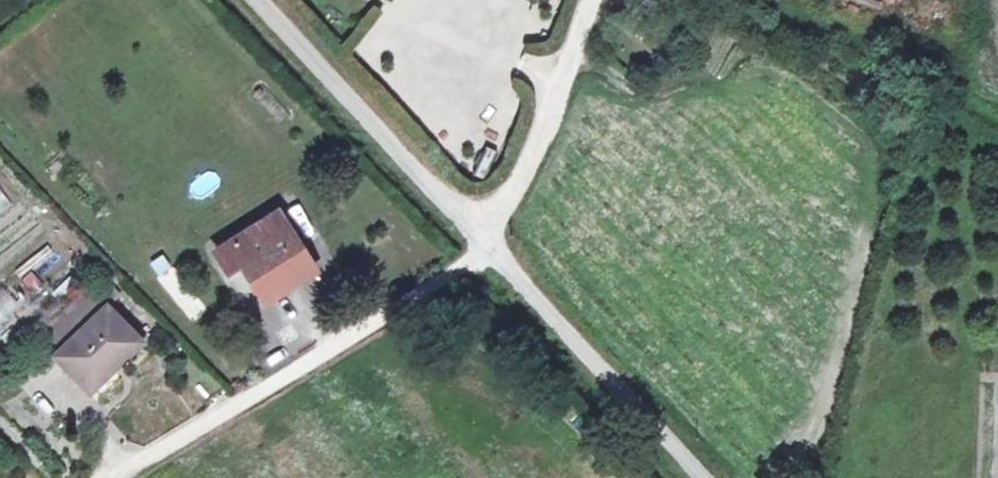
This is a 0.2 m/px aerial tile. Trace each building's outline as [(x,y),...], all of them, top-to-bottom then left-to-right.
[(13,205),(0,190),(0,216),(13,205)] [(282,218),(273,223),(285,241),(293,237),(282,218)] [(273,223),(218,258),(230,277),(242,268),(264,304),(316,272),(293,237),(285,241),(273,223)] [(195,320),(207,308),(165,270),(154,282),(195,320)] [(0,284),(0,322),(24,298),(5,279),(0,284)] [(90,294),(48,334),(64,351),(105,311),(90,294)] [(115,302),(108,308),(142,343),(148,337),(115,302)] [(64,351),(62,353),(72,363),(66,370),(82,387),(115,355),(123,363),(143,345),(142,343),(108,308),(105,311),(64,351)] [(72,363),(62,353),(56,360),(66,370),(72,363)] [(91,395),(123,363),(115,355),(82,387),(91,395)]
